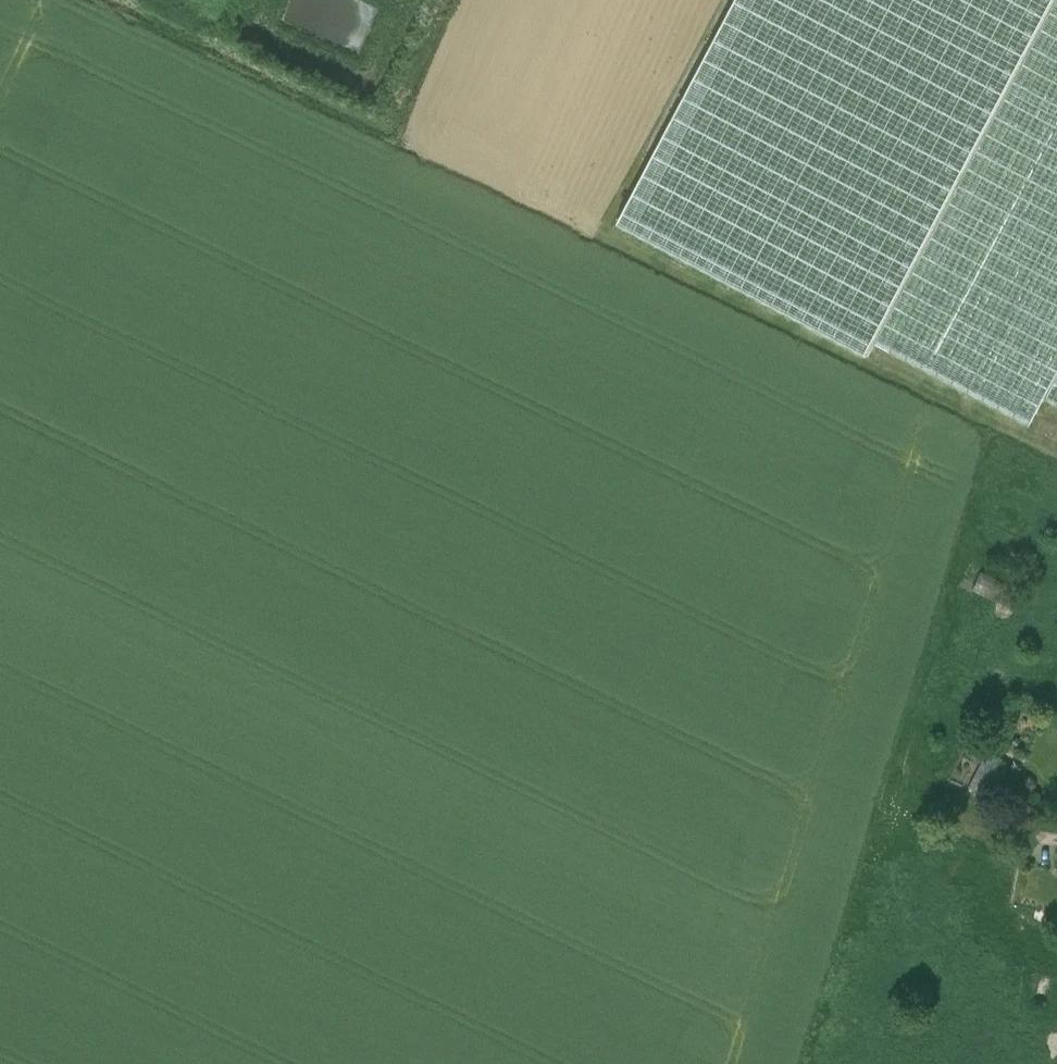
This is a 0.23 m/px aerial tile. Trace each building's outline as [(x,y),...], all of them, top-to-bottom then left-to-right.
[(874,340),(1054,0),(733,0),(617,221),(867,353),(874,340)] [(874,340),(1030,422),(1044,396),(1056,371),(1056,0),(1054,0),(874,340)] [(1044,396),(1056,403),(1056,371),(1044,396)] [(983,568),(975,589),(1010,604),(1019,584),(983,568)]
